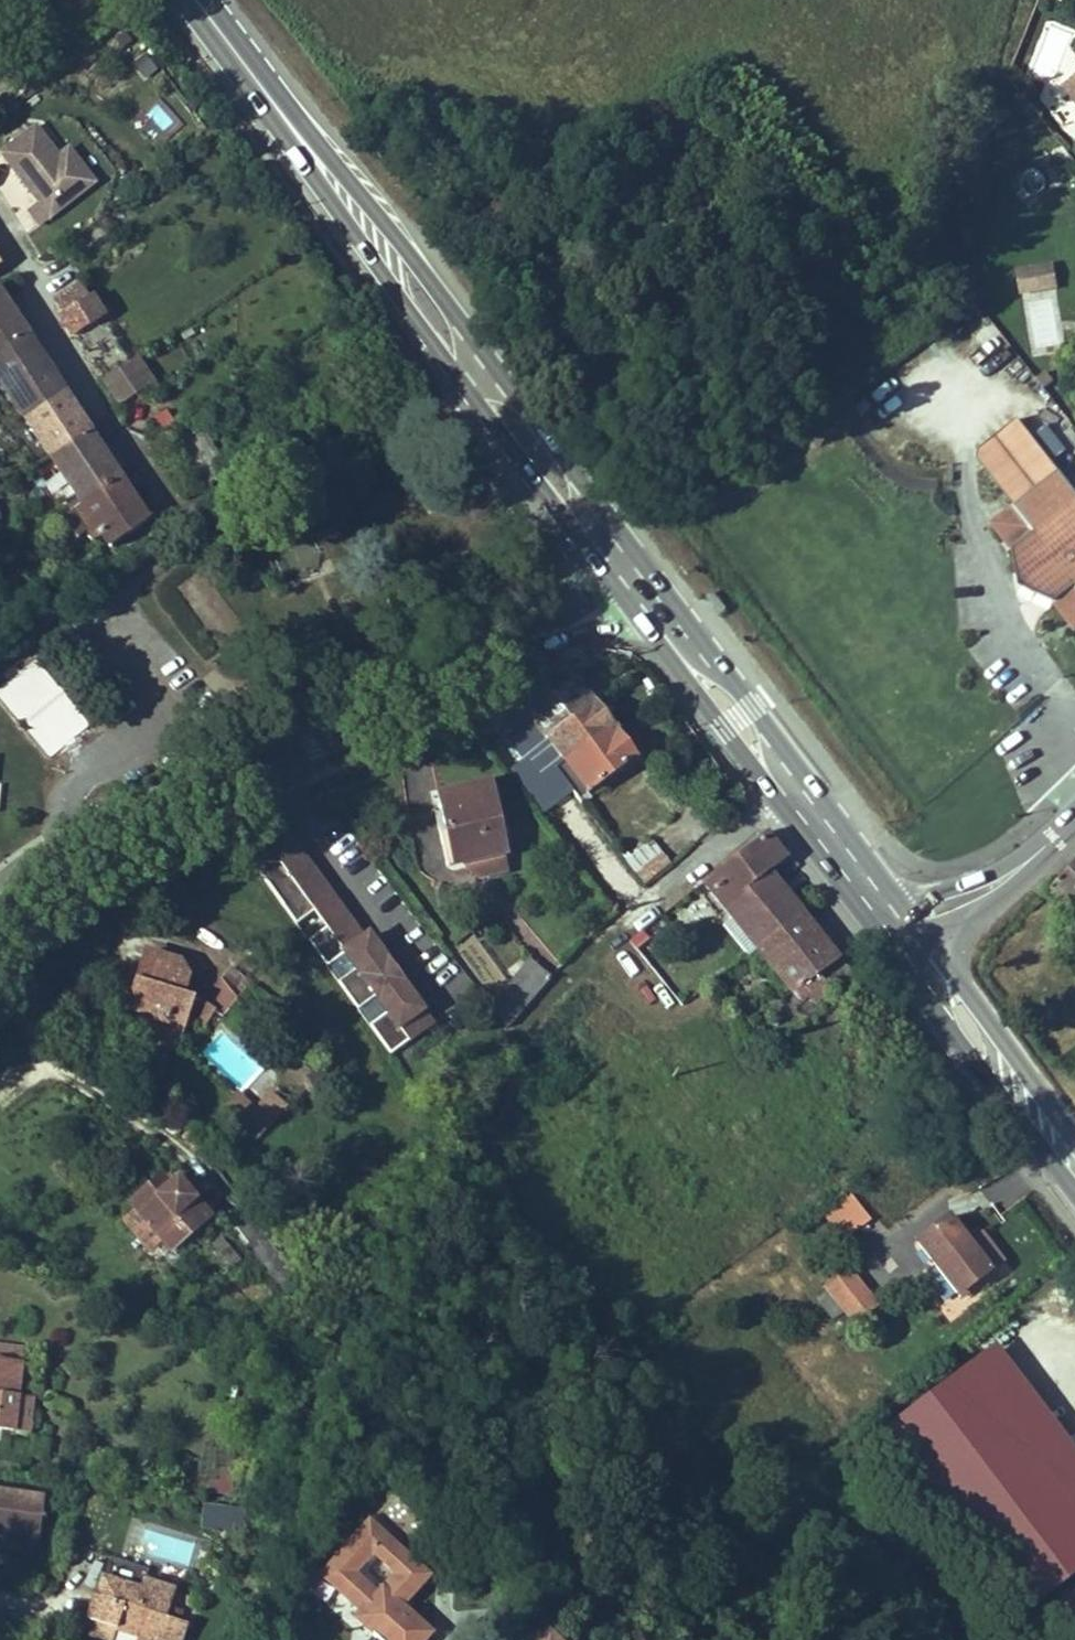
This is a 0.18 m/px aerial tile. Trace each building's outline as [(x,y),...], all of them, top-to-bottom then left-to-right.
[(1064,85),(1074,99),(1074,77),(1064,85)] [(131,113),(155,142),(176,125),(151,95),(131,113)] [(84,192),(58,157),(35,127),(0,153),(38,203),(29,210),(40,225),(84,192)] [(94,184),(68,150),(58,157),(84,192),(94,184)] [(121,200),(116,194),(110,200),(116,206),(121,200)] [(1015,268),(1021,295),(1058,286),(1052,259),(1015,268)] [(104,316),(90,295),(88,296),(82,287),(56,303),(61,313),(60,314),(73,335),(104,316)] [(12,313),(0,295),(0,320),(12,313)] [(1046,301),(1046,314),(1028,314),(1030,349),(1061,348),(1059,301),(1046,301)] [(12,313),(0,320),(0,335),(6,345),(14,339),(15,341),(26,335),(12,313)] [(26,335),(15,341),(14,339),(6,345),(0,335),(0,376),(52,456),(89,432),(77,415),(57,428),(47,412),(67,399),(26,335)] [(151,381),(137,357),(104,378),(119,401),(151,381)] [(77,415),(67,399),(47,412),(57,428),(77,415)] [(228,474),(202,426),(194,411),(173,425),(206,487),(228,474)] [(1019,419),(979,450),(978,461),(1015,507),(993,524),(1014,550),(1021,586),(1055,603),(1074,628),(1074,491),(1019,419)] [(118,478),(89,432),(52,456),(82,503),(118,478)] [(146,521),(118,478),(82,503),(62,518),(76,540),(84,535),(89,541),(100,534),(109,547),(146,521)] [(194,563),(172,580),(221,644),(246,628),(194,563)] [(92,721),(34,656),(0,686),(0,701),(51,758),(92,721)] [(524,760),(508,771),(542,815),(572,790),(556,767),(611,727),(565,664),(512,690),(512,693),(494,706),(499,712),(503,731),(524,760)] [(556,767),(572,790),(578,798),(587,791),(634,757),(611,727),(556,767)] [(504,854),(488,784),(438,795),(447,831),(441,832),(449,867),(461,864),(504,854)] [(587,791),(578,798),(582,803),(591,796),(587,791)] [(382,968),(381,965),(363,939),(326,902),(285,833),(244,852),(296,924),(313,912),(325,929),(308,941),(390,1054),(431,1024),(401,983),(402,980),(400,977),(397,974),(394,974),(391,974),(388,977),(380,972),(382,968)] [(800,913),(767,873),(784,860),(764,833),(705,881),(757,948),(800,913)] [(624,861),(645,881),(668,857),(647,837),(624,861)] [(480,878),(508,872),(504,854),(461,864),(480,878)] [(1052,889),(1074,912),(1074,866),(1052,889)] [(850,976),(800,913),(757,948),(800,1001),(808,994),(814,1002),(827,991),(828,992),(850,976)] [(636,949),(649,939),(642,931),(630,941),(636,949)] [(132,996),(126,1014),(143,1019),(140,1029),(159,1035),(165,1017),(183,1022),(191,997),(181,993),(187,974),(179,963),(145,952),(136,983),(132,996)] [(507,1005),(538,968),(529,960),(499,996),(507,1005)] [(499,996),(489,1004),(507,1027),(518,1016),(550,979),(538,968),(507,1005),(499,996)] [(132,996),(136,983),(128,980),(124,993),(132,996)] [(206,1005),(199,1014),(205,1019),(208,1015),(211,1018),(215,1012),(223,1018),(240,996),(221,980),(203,1003),(206,1005)] [(202,1051),(242,1090),(268,1064),(228,1025),(202,1051)] [(257,1141),(286,1100),(267,1086),(237,1127),(257,1141)] [(130,1204),(136,1211),(162,1240),(170,1250),(208,1217),(176,1180),(164,1191),(155,1182),(130,1204)] [(869,1220),(851,1196),(825,1216),(843,1240),(869,1220)] [(162,1240),(136,1211),(124,1222),(149,1251),(162,1240)] [(1001,1261),(991,1249),(979,1258),(948,1217),(917,1241),(960,1298),(976,1285),(974,1282),(1001,1261)] [(239,1260),(220,1238),(208,1248),(227,1271),(239,1260)] [(876,1305),(849,1270),(826,1287),(854,1322),(876,1305)] [(23,1349),(0,1346),(0,1430),(28,1433),(32,1398),(18,1396),(23,1349)] [(994,1350),(893,1426),(1030,1607),(1074,1573),(1074,1457),(994,1350)] [(43,1498),(0,1493),(0,1529),(7,1530),(5,1547),(37,1551),(43,1498)] [(240,1531),(242,1512),(204,1508),(202,1527),(240,1531)] [(387,1538),(390,1534),(371,1518),(319,1576),(360,1612),(355,1618),(379,1639),(426,1639),(432,1633),(403,1606),(429,1577),(387,1538)] [(433,1572),(390,1534),(387,1538),(429,1577),(433,1572)] [(103,1579),(97,1596),(114,1600),(117,1590),(140,1597),(144,1581),(138,1579),(135,1589),(103,1579)] [(70,1639),(113,1639),(117,1629),(138,1635),(153,1639),(182,1639),(187,1624),(178,1621),(182,1611),(169,1607),(174,1591),(144,1581),(140,1597),(117,1590),(114,1600),(97,1596),(96,1595),(84,1634),(72,1631),(70,1639)]
